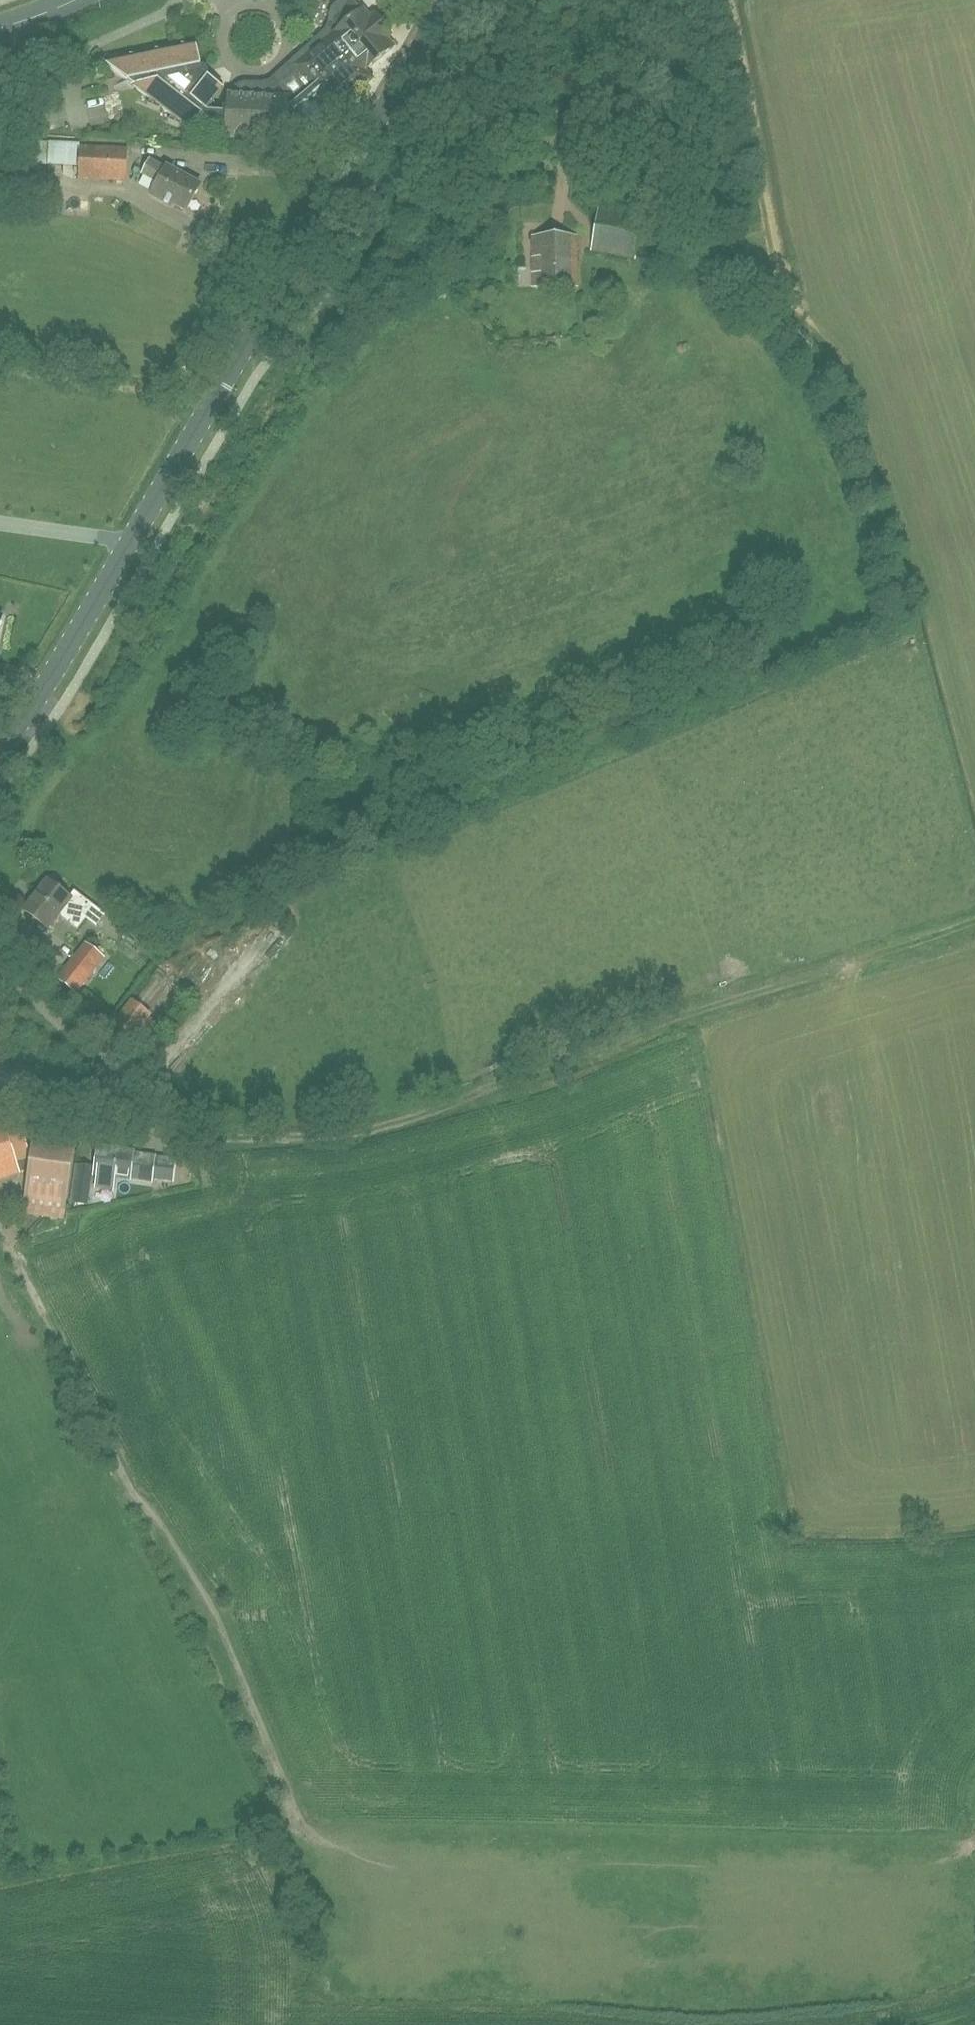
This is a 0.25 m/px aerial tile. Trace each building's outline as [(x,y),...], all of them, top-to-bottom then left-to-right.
[(204,68),(201,67),(197,47),(108,66),(191,131),(202,116),(211,123),(227,131),(226,137),(285,141),(286,126),(294,123),(296,129),(300,134),(306,137),(312,137),(319,135),(324,131),(327,125),(327,119),(325,112),(321,107),(315,104),(322,99),(333,112),(372,79),(365,71),(393,47),(387,39),(391,35),(374,14),(369,18),(363,11),(361,13),(351,0),(335,23),(340,30),(295,67),(298,70),(290,76),(288,73),(284,76),(280,80),(283,83),(278,86),(271,90),(265,92),(265,98),(229,96),(228,113),(208,112),(206,111),(223,89),(207,77),(208,74),(208,71),(206,69),(204,68)] [(80,144),(49,142),(39,142),(38,166),(48,166),(79,168),(80,146),(80,144)] [(127,180),(128,148),(80,146),(79,178),(127,180)] [(187,212),(202,185),(167,167),(164,171),(150,164),(145,174),(159,181),(151,196),(172,207),(173,204),(187,212)] [(636,257),(643,217),(600,209),(592,249),(636,257)] [(532,286),(579,285),(578,236),(531,236),(532,286)] [(78,929),(86,918),(67,903),(71,898),(47,880),(25,910),(48,928),(58,914),(78,929)] [(58,978),(76,992),(103,958),(86,944),(58,978)] [(154,1006),(171,983),(160,975),(143,998),(154,1006)] [(110,1031),(126,1043),(151,1012),(135,999),(110,1031)] [(0,1115),(0,1178),(22,1172),(19,1161),(31,1157),(16,1110),(0,1115)] [(64,1217),(75,1130),(36,1125),(24,1212),(64,1217)] [(115,1176),(152,1181),(153,1177),(173,1180),(175,1161),(155,1158),(156,1157),(134,1154),(134,1153),(99,1148),(96,1174),(99,1174),(97,1187),(113,1189),(115,1176)]
